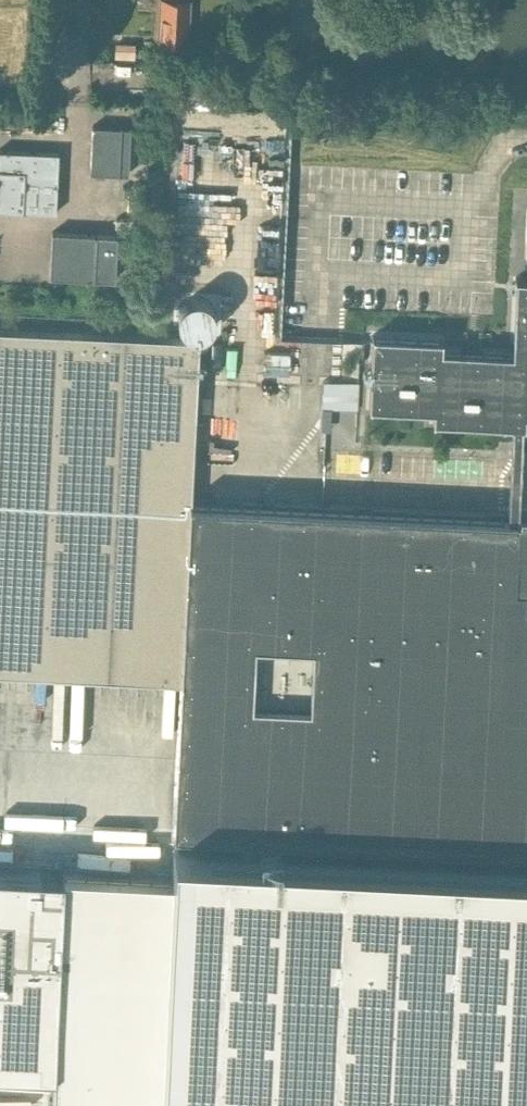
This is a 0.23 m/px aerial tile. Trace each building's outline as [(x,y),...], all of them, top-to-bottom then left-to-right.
[(160,46),(189,48),(192,0),(163,0),(160,46)] [(135,43),(115,42),(114,58),(134,59),(135,43)] [(160,77),(188,78),(188,65),(161,63),(160,77)] [(217,97),(176,95),(175,107),(216,109),(217,97)] [(129,174),(131,128),(93,126),(91,172),(129,174)] [(265,143),(203,141),(201,194),(263,197),(265,143)] [(0,150),(0,210),(57,213),(60,153),(0,150)] [(119,235),(53,232),(51,276),(116,280),(119,235)] [(181,680),(173,832),(178,832),(177,839),(177,844),(173,844),(172,877),(62,871),(0,868),(0,1065),(53,1068),(51,1105),(526,1105),(526,862),(278,849),(279,845),(279,837),(526,850),(526,527),(520,527),(521,517),(517,517),(521,426),(525,426),(526,414),(526,263),(526,281),(516,280),(513,353),(443,350),(443,338),(373,335),(369,407),(434,410),(433,421),(504,425),(511,425),(509,476),(507,517),(190,501),(195,415),(199,338),(0,329),(0,671),(181,680)] [(177,314),(177,316),(177,318),(177,319),(178,321),(178,323),(179,325),(180,326),(182,329),(184,330),(185,331),(187,332),(189,333),(192,334),(196,335),(199,334),(203,333),(206,331),(208,330),(209,329),(210,328),(211,326),(212,325),(213,323),(214,321),(214,319),(215,318),(215,316),(215,314),(214,312),(214,310),(213,308),(212,307),(211,305),(210,304),(209,302),(208,301),(206,300),(205,299),(203,298),(199,297),(196,297),(192,297),(189,298),(185,300),(184,301),(182,302),(180,305),(179,307),(178,308),(178,310),(177,312),(177,314)]
